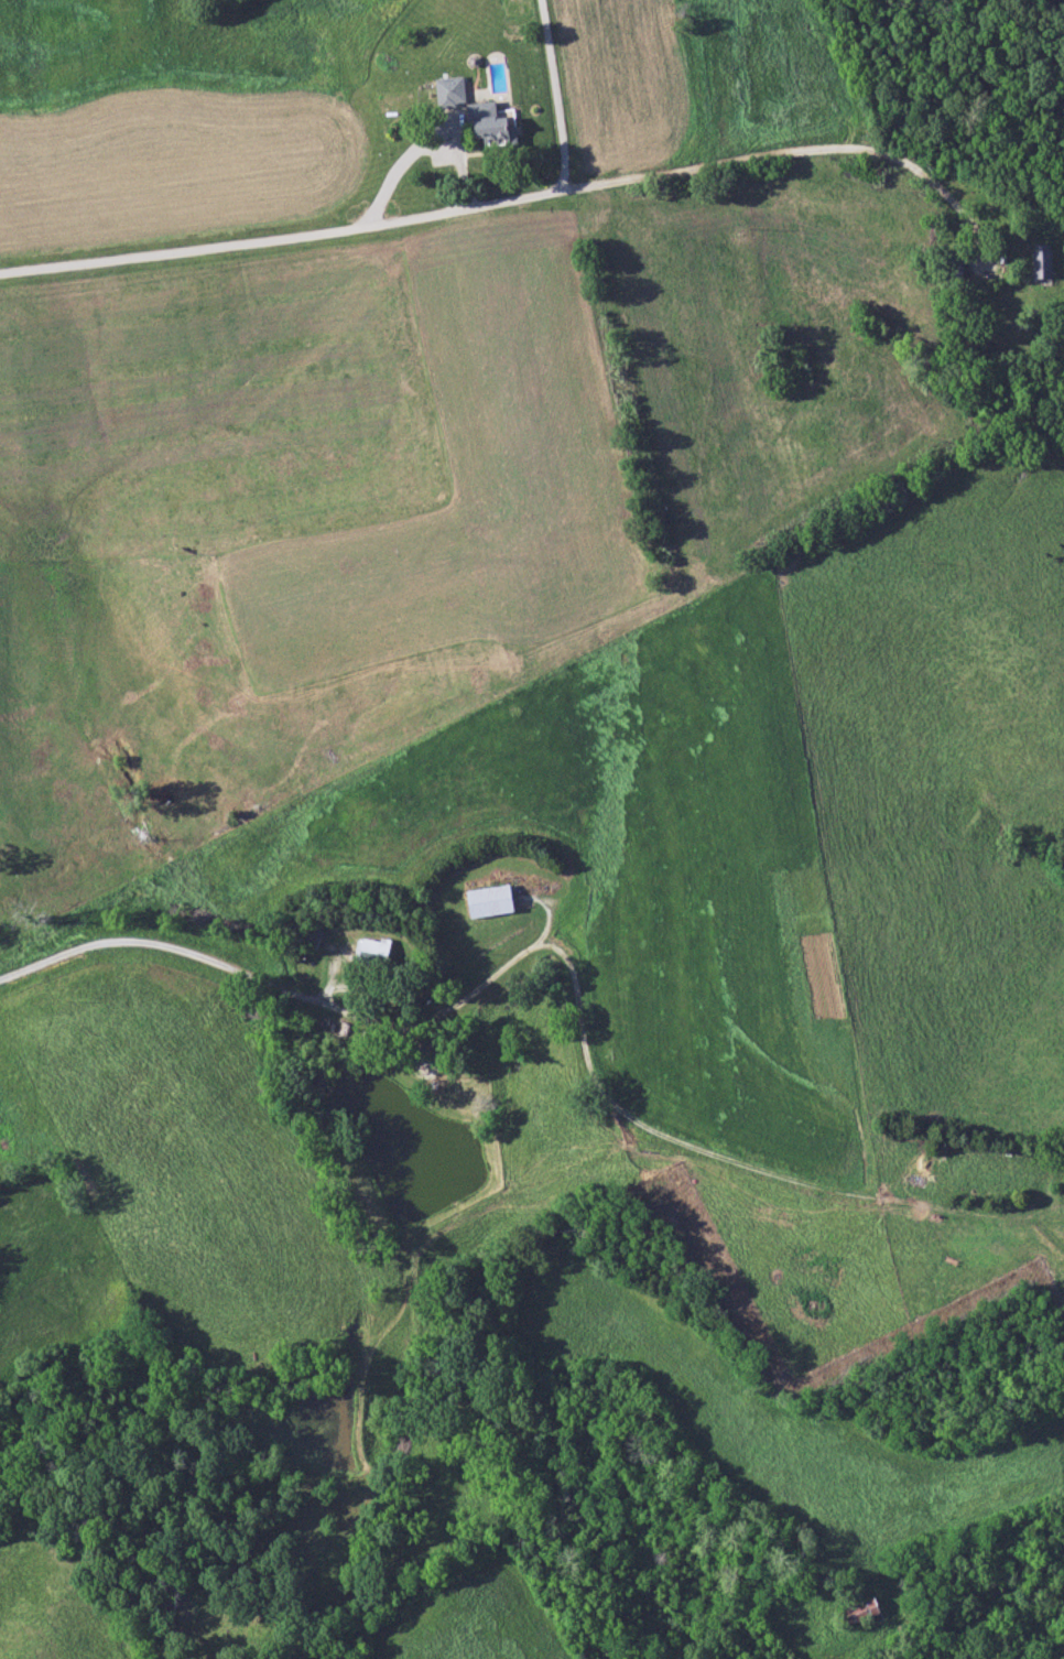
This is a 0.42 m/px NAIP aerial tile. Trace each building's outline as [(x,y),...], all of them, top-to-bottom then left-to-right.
[(435,81),(435,108),(464,108),(464,81),(435,81)] [(472,142),(482,141),(483,152),(518,147),(514,115),(497,117),(495,104),(467,107),(472,142)] [(1033,282),(1051,282),(1051,248),(1033,248),(1033,282)]
